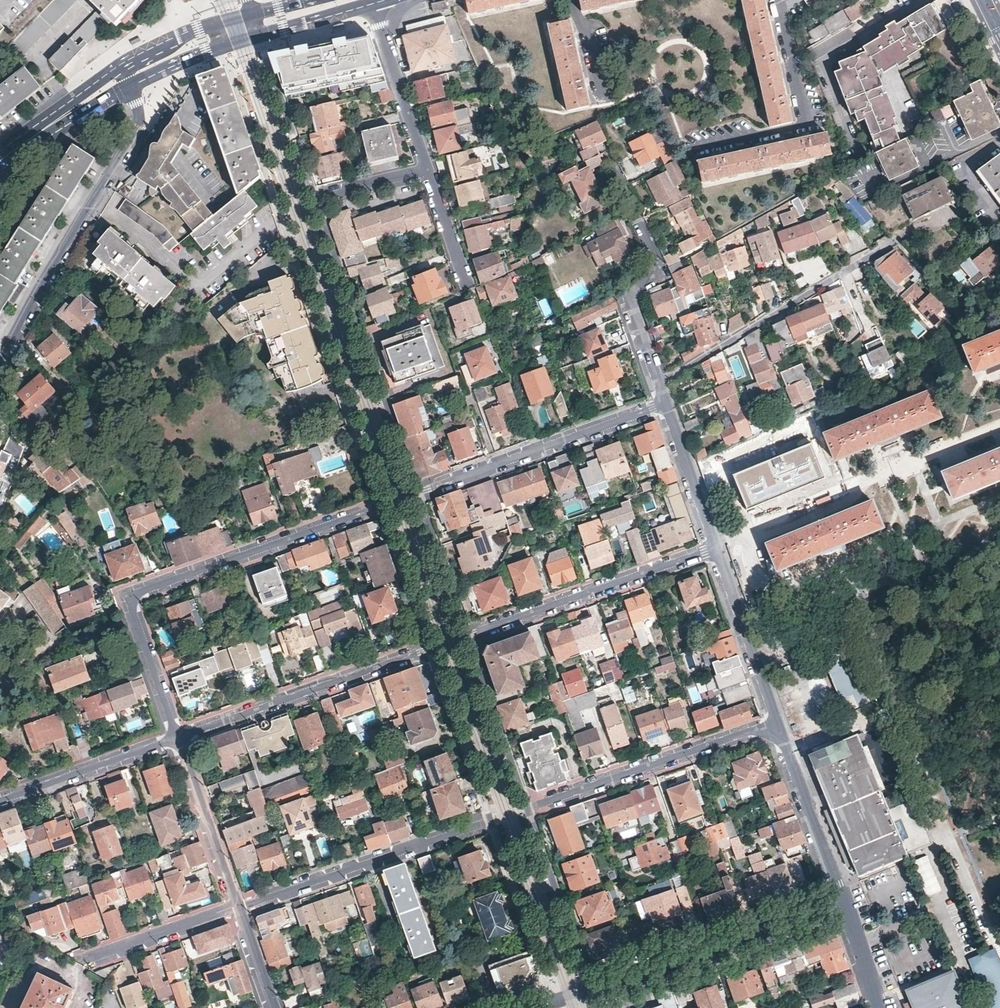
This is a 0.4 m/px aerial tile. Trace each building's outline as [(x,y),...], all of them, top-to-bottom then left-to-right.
[(7,47),(18,58),(74,0),(53,0),(7,47)] [(99,7),(70,39),(49,59),(60,70),(67,62),(85,44),(86,43),(111,18),(116,23),(139,0),(91,0),(99,7)] [(448,9),(446,0),(432,4),(434,12),(448,9)] [(470,14),(535,0),(466,0),(470,14)] [(582,12),(636,0),(580,0),(582,12)] [(771,128),(793,123),(776,50),(766,11),(764,0),(741,0),(771,128)] [(888,65),(893,62),(894,64),(922,48),(921,45),(956,24),(942,0),(938,0),(928,6),(878,36),(878,37),(873,40),(888,65)] [(809,41),(812,45),(840,28),(850,22),(863,14),(858,2),(844,10),(823,22),(824,24),(809,32),(813,39),(809,41)] [(444,17),(406,27),(408,36),(404,37),(413,72),(456,61),(447,26),(446,26),(444,17)] [(572,33),(569,20),(548,25),(567,110),(588,106),(585,88),(584,86),(572,33)] [(804,50),(810,64),(855,37),(840,28),(812,45),(804,50)] [(274,62),(286,96),(328,86),(330,94),(386,80),(370,34),(277,56),(279,61),(274,62)] [(877,71),(888,65),(873,40),(863,46),(865,50),(877,71)] [(895,128),(893,121),(882,96),(879,89),(877,89),(872,78),(875,76),(877,71),(865,50),(858,54),(836,64),(839,72),(842,79),(844,79),(846,84),(840,87),(846,102),(853,116),(857,124),(863,122),(872,143),(874,146),(899,135),(895,128)] [(23,65),(19,59),(6,69),(11,75),(23,65)] [(914,121),(919,134),(936,126),(931,115),(930,113),(938,110),(917,75),(932,65),(929,59),(902,75),(925,115),(914,121)] [(23,65),(11,75),(0,84),(0,115),(39,84),(23,65)] [(237,195),(243,190),(259,176),(260,176),(252,153),(242,126),(235,105),(226,78),(223,71),(222,68),(196,77),(204,100),(214,129),(237,195)] [(461,78),(458,69),(447,73),(450,81),(461,78)] [(835,74),(840,87),(846,84),(844,79),(842,79),(839,72),(835,74)] [(447,73),(439,76),(439,75),(415,82),(421,102),(444,96),(442,87),(450,85),(447,73)] [(963,88),(969,85),(971,84),(965,73),(957,77),(963,88)] [(876,76),(875,76),(872,78),(877,89),(879,89),(881,88),(876,76)] [(973,93),(953,103),(971,142),(998,129),(977,81),(971,84),(969,85),(973,93)] [(388,88),(379,90),(383,100),(392,97),(388,88)] [(882,96),(893,121),(895,120),(885,96),(882,96)] [(347,102),(346,98),(311,106),(317,131),(346,124),(351,123),(350,119),(340,122),(336,105),(347,102)] [(455,126),(472,122),(470,116),(456,119),(451,101),(428,107),(433,126),(454,122),(455,126)] [(849,118),(853,116),(846,102),(843,103),(849,118)] [(496,116),(492,106),(485,109),(489,118),(496,116)] [(931,115),(936,126),(944,122),(940,111),(931,115)] [(179,214),(193,232),(213,215),(173,166),(185,147),(192,152),(197,141),(184,133),(182,126),(181,121),(178,116),(171,129),(167,132),(164,137),(163,142),(159,147),(157,146),(155,147),(153,148),(152,151),(151,162),(142,177),(138,179),(143,184),(149,187),(158,193),(161,190),(163,193),(164,196),(166,200),(168,203),(172,206),(174,207),(172,210),(179,214)] [(499,123),(496,116),(489,118),(492,125),(499,123)] [(577,130),(585,149),(579,151),(584,162),(599,154),(595,144),(606,139),(597,121),(577,130)] [(455,126),(436,131),(441,152),(462,147),(459,135),(474,131),(472,122),(455,126)] [(391,125),(391,124),(362,131),(370,163),(398,156),(391,125)] [(336,153),(352,149),(350,143),(334,147),(332,138),(346,135),(343,126),(312,134),(314,143),(315,143),(317,152),(334,149),(336,153)] [(675,158),(660,126),(629,142),(640,165),(660,154),(664,163),(667,162),(675,158)] [(899,135),(901,142),(904,141),(898,127),(895,128),(899,135)] [(724,156),(697,161),(702,183),(745,173),(788,164),(831,154),(826,133),(805,138),(783,142),(763,147),(740,152),(724,156)] [(524,151),(525,156),(560,139),(558,135),(524,151)] [(874,146),(877,154),(901,142),(899,135),(874,146)] [(901,142),(877,154),(890,181),(917,168),(904,141),(901,142)] [(19,273),(31,254),(51,222),(80,178),(94,156),(73,142),(0,257),(0,309),(17,282),(14,280),(19,273)] [(869,145),(873,156),(877,154),(874,146),(872,143),(869,145)] [(346,163),(354,161),(352,149),(336,153),(328,154),(329,156),(316,159),(321,178),(341,173),(338,161),(345,159),(346,163)] [(479,156),(470,158),(468,150),(448,155),(455,181),(475,176),(473,170),(482,167),(479,156)] [(605,160),(601,153),(599,154),(584,162),(559,174),(563,183),(571,179),(582,201),(588,210),(605,200),(600,192),(589,169),(600,164),(599,162),(605,160)] [(977,172),(999,202),(999,154),(977,172)] [(677,163),(675,158),(667,162),(671,169),(673,168),(678,165),(677,163)] [(683,175),(678,165),(673,168),(678,177),(683,175)] [(691,191),(689,187),(679,191),(668,170),(649,180),(660,201),(667,198),(670,203),(691,191)] [(952,202),(941,178),(921,188),(917,179),(898,188),(902,197),(891,202),(903,226),(952,202)] [(480,179),(455,185),(460,206),(471,204),(473,212),(497,206),(510,203),(516,202),(513,192),(484,198),(480,179)] [(855,196),(839,179),(835,183),(843,194),(840,197),(863,226),(873,218),(872,217),(863,206),(855,196)] [(193,232),(190,234),(203,249),(209,244),(212,247),(218,242),(223,247),(230,242),(227,238),(247,220),(246,219),(252,213),(250,211),(256,205),(243,190),(237,195),(213,215),(193,232)] [(794,218),(805,213),(796,196),(789,200),(794,210),(782,215),(786,224),(795,221),(794,218)] [(686,197),(668,208),(679,226),(684,224),(691,236),(686,239),(676,244),(681,253),(709,238),(697,215),(696,216),(686,197)] [(431,222),(422,198),(399,206),(407,228),(408,230),(431,222)] [(165,227),(125,199),(117,210),(170,250),(179,243),(165,227)] [(407,228),(399,206),(398,201),(375,209),(384,233),(384,235),(407,228)] [(511,209),(510,203),(497,206),(498,212),(511,209)] [(361,241),(353,217),(350,207),(334,212),(329,221),(335,237),(342,257),(343,256),(347,266),(348,265),(368,261),(364,249),(361,241)] [(512,212),(513,217),(515,216),(527,213),(527,208),(512,212)] [(384,233),(375,209),(353,217),(361,241),(384,233)] [(810,217),(811,220),(826,213),(829,217),(830,216),(827,209),(810,217)] [(463,220),(465,229),(504,219),(513,217),(512,212),(481,220),(479,216),(463,220)] [(818,241),(820,243),(836,235),(841,243),(848,239),(841,226),(837,220),(831,223),(829,217),(826,213),(811,220),(809,221),(818,241)] [(760,228),(768,223),(765,214),(756,219),(760,228)] [(513,217),(504,219),(507,228),(517,225),(515,216),(513,217)] [(622,228),(617,218),(594,229),(598,238),(586,244),(592,256),(594,261),(604,257),(612,254),(616,263),(632,255),(623,236),(619,229),(622,228)] [(504,219),(465,229),(471,251),(490,246),(487,233),(507,228),(504,219)] [(783,254),(818,241),(809,221),(776,234),(783,254)] [(691,236),(684,224),(679,226),(686,239),(691,236)] [(619,229),(623,236),(627,234),(624,227),(622,228),(619,229)] [(740,227),(715,241),(717,248),(742,233),(740,227)] [(140,299),(138,302),(135,307),(141,313),(150,303),(154,307),(162,297),(165,299),(175,286),(165,277),(167,274),(156,265),(154,267),(152,270),(147,265),(148,263),(139,255),(141,252),(122,236),(120,239),(109,229),(99,241),(102,244),(95,254),(98,257),(90,268),(96,274),(100,269),(102,267),(111,274),(117,279),(126,287),(132,293),(140,299)] [(744,237),(753,263),(770,257),(772,264),(781,261),(770,229),(744,237)] [(587,258),(592,256),(586,244),(582,246),(587,258)] [(993,244),(974,258),(963,268),(974,281),(982,274),(985,277),(999,265),(999,252),(993,244)] [(749,264),(742,245),(723,252),(729,271),(749,264)] [(690,255),(693,264),(697,263),(701,273),(714,269),(718,280),(727,277),(719,254),(709,258),(705,247),(690,255)] [(680,258),(675,250),(663,256),(665,260),(668,265),(680,258)] [(912,271),(895,251),(877,270),(895,290),(912,271)] [(480,282),(504,272),(497,252),(473,260),(480,282)] [(368,261),(348,265),(350,275),(360,272),(366,288),(385,281),(378,264),(386,262),(387,265),(398,261),(397,254),(368,261)] [(541,257),(540,255),(531,259),(536,268),(544,264),(541,257)] [(634,259),(632,255),(616,263),(619,267),(634,259)] [(606,262),(604,257),(594,261),(597,266),(606,262)] [(527,263),(527,258),(508,267),(509,270),(527,263)] [(668,267),(674,277),(678,286),(676,287),(681,296),(700,286),(690,265),(683,268),(680,261),(668,267)] [(109,276),(111,274),(102,267),(100,269),(109,276)] [(446,292),(441,280),(438,281),(434,268),(413,277),(415,284),(412,285),(419,303),(446,292)] [(400,280),(414,275),(412,270),(391,278),(392,283),(400,280)] [(475,289),(480,301),(489,298),(492,306),(516,297),(509,278),(512,276),(510,272),(499,278),(499,280),(475,289)] [(288,278),(287,275),(269,282),(272,292),(240,303),(239,302),(218,320),(237,343),(245,337),(256,334),(257,337),(258,336),(261,336),(264,337),(265,340),(271,353),(272,357),(272,360),(270,362),(268,364),(269,369),(273,368),(277,379),(281,378),(286,392),(291,391),(299,390),(299,391),(308,387),(316,384),(323,379),(322,376),(318,364),(316,357),(302,319),(300,312),(295,300),(292,291),(288,278)] [(124,290),(126,287),(117,279),(115,282),(124,290)] [(774,297),(769,282),(760,285),(766,300),(774,297)] [(710,283),(700,287),(703,294),(713,291),(710,283)] [(925,297),(913,283),(901,296),(904,300),(906,303),(912,297),(922,306),(919,309),(934,325),(940,318),(936,314),(943,307),(930,293),(925,297)] [(659,284),(648,289),(659,316),(669,312),(672,320),(674,319),(678,317),(680,317),(678,313),(677,309),(669,288),(662,291),(659,284)] [(757,303),(766,300),(760,285),(752,288),(757,303)] [(386,286),(378,289),(377,292),(368,296),(376,321),(365,325),(368,332),(381,326),(379,321),(389,318),(387,312),(394,310),(391,301),(404,298),(400,288),(389,292),(386,286)] [(849,305),(841,286),(822,294),(825,302),(826,303),(830,313),(841,309),(849,305)] [(131,295),(138,302),(140,299),(132,293),(131,295)] [(80,335),(100,310),(81,294),(69,308),(66,305),(58,315),(80,335)] [(904,300),(901,296),(894,303),(897,307),(904,300)] [(612,297),(573,318),(579,330),(592,323),(590,319),(616,306),(612,297)] [(480,323),(471,299),(450,307),(459,330),(480,323)] [(809,340),(836,328),(830,313),(826,303),(787,319),(795,342),(808,337),(809,340)] [(708,306),(680,317),(678,317),(681,327),(682,326),(686,337),(689,336),(696,333),(714,325),(708,306)] [(917,339),(926,331),(914,317),(905,324),(917,339)] [(305,318),(302,319),(316,357),(318,356),(318,354),(318,351),(308,322),(306,320),(305,318)] [(744,325),(742,318),(727,326),(726,336),(731,333),(744,325)] [(775,332),(762,337),(767,349),(772,362),(781,358),(779,353),(782,351),(782,347),(783,347),(795,342),(787,319),(772,325),(775,332)] [(444,364),(429,324),(390,338),(389,335),(380,338),(389,361),(396,383),(405,380),(404,377),(444,364)] [(685,361),(720,340),(714,325),(696,333),(689,336),(692,346),(681,353),(685,361)] [(598,329),(579,337),(588,357),(607,349),(598,329)] [(963,346),(974,373),(980,371),(999,363),(999,331),(963,346)] [(69,354),(54,335),(38,348),(54,367),(69,354)] [(892,365),(880,338),(866,344),(869,353),(863,355),(872,377),(886,372),(885,368),(892,365)] [(905,363),(915,354),(907,343),(896,353),(905,363)] [(778,377),(772,362),(767,349),(760,352),(757,344),(744,349),(762,396),(773,392),(772,389),(769,381),(778,377)] [(624,353),(621,346),(615,348),(612,349),(615,356),(624,353)] [(496,373),(486,348),(465,355),(475,381),(496,373)] [(612,349),(572,363),(575,369),(598,361),(601,368),(589,373),(595,392),(616,384),(614,378),(621,376),(615,356),(612,349)] [(717,383),(731,378),(722,351),(710,358),(712,362),(710,364),(717,383)] [(738,355),(729,358),(735,379),(745,376),(738,355)] [(791,412),(793,418),(819,406),(817,400),(809,404),(808,400),(815,397),(815,396),(803,363),(780,372),(794,406),(802,403),(803,406),(791,412)] [(559,419),(569,415),(561,392),(553,394),(544,369),(521,377),(532,404),(542,400),(543,404),(553,401),(559,419)] [(90,380),(99,391),(107,385),(98,373),(90,380)] [(437,391),(460,383),(457,374),(430,383),(432,388),(435,387),(437,391)] [(26,405),(20,411),(22,413),(30,423),(34,428),(43,437),(56,427),(46,416),(48,413),(40,404),(55,391),(40,375),(17,395),(26,405)] [(781,386),(778,377),(769,381),(772,389),(781,386)] [(740,402),(732,381),(732,379),(716,386),(714,387),(722,406),(725,405),(728,413),(730,413),(730,412),(742,407),(740,402)] [(846,385),(849,392),(861,386),(858,379),(846,385)] [(519,406),(510,383),(496,388),(500,401),(490,404),(490,407),(486,408),(495,433),(504,430),(506,434),(515,431),(507,410),(519,406)] [(473,390),(478,401),(490,396),(487,385),(473,390)] [(817,400),(819,406),(835,398),(831,389),(815,396),(815,397),(817,400)] [(836,460),(941,418),(930,391),(825,433),(836,460)] [(74,412),(82,405),(73,393),(64,400),(74,412)] [(400,424),(405,437),(425,430),(430,428),(418,395),(393,404),(400,424)] [(754,399),(741,404),(749,423),(761,419),(754,399)] [(749,423),(742,407),(730,412),(730,413),(734,424),(720,431),(727,447),(753,434),(749,423)] [(30,423),(22,413),(12,422),(21,431),(23,430),(30,423)] [(452,413),(433,419),(436,426),(455,420),(452,413)] [(468,428),(475,426),(471,414),(455,420),(436,426),(440,436),(449,433),(467,426),(468,428)] [(684,424),(687,431),(700,425),(697,419),(684,424)] [(655,421),(645,424),(648,433),(635,437),(641,454),(651,451),(663,485),(676,480),(666,452),(655,421)] [(30,423),(23,430),(27,434),(34,428),(30,423)] [(477,452),(468,428),(467,426),(449,433),(459,458),(477,452)] [(435,458),(434,455),(428,440),(425,430),(405,437),(410,455),(421,452),(424,462),(435,458)] [(607,481),(630,473),(620,442),(596,450),(597,455),(607,481)] [(596,450),(593,443),(583,447),(588,461),(587,462),(589,466),(580,469),(590,497),(610,490),(607,481),(597,455),(596,450)] [(733,474),(746,508),(826,477),(812,443),(733,474)] [(311,447),(314,460),(322,459),(319,445),(311,447)] [(693,450),(695,456),(697,460),(707,455),(704,446),(693,450)] [(351,464),(360,461),(355,448),(346,451),(351,464)] [(80,479),(70,469),(67,472),(56,461),(58,459),(49,449),(44,453),(40,450),(30,460),(33,463),(27,469),(39,484),(46,478),(59,493),(80,479)] [(942,473),(947,486),(952,499),(999,480),(999,449),(942,473)] [(445,451),(434,455),(435,458),(424,462),(421,452),(410,455),(416,472),(419,479),(451,468),(445,451)] [(263,456),(271,479),(278,476),(284,496),(296,491),(293,483),(317,475),(309,452),(276,464),(272,452),(263,456)] [(570,456),(548,463),(558,493),(580,487),(570,456)] [(540,469),(520,476),(527,498),(548,491),(540,469)] [(527,498),(520,476),(499,483),(506,505),(527,498)] [(657,485),(654,477),(640,482),(643,491),(657,485)] [(443,523),(445,532),(448,531),(483,518),(504,511),(493,479),(445,496),(438,499),(441,510),(438,511),(435,512),(440,525),(443,523)] [(677,482),(649,492),(652,500),(680,490),(677,482)] [(276,517),(265,485),(243,493),(255,525),(276,517)] [(24,494),(17,499),(27,514),(34,510),(24,494)] [(651,510),(645,494),(639,496),(645,512),(651,510)] [(639,496),(628,500),(633,516),(645,512),(639,496)] [(637,563),(649,559),(638,528),(631,531),(627,519),(633,516),(628,500),(619,503),(621,509),(606,514),(599,517),(603,528),(616,524),(620,535),(627,532),(637,563)] [(563,507),(566,515),(582,510),(578,501),(563,507)] [(776,571),(882,528),(871,501),(765,545),(776,571)] [(160,524),(153,504),(145,507),(144,504),(128,509),(137,535),(151,531),(150,527),(160,524)] [(551,507),(557,522),(564,519),(559,504),(551,507)] [(55,515),(48,505),(32,524),(33,526),(39,530),(55,515)] [(603,506),(596,508),(599,517),(606,514),(603,506)] [(100,510),(105,538),(116,536),(110,508),(100,510)] [(65,511),(56,517),(71,538),(80,532),(65,511)] [(504,511),(483,518),(498,560),(501,559),(513,538),(509,526),(504,511)] [(692,539),(685,517),(649,529),(655,545),(657,551),(668,547),(692,539)] [(352,530),(347,531),(350,540),(356,554),(374,548),(369,532),(379,528),(377,521),(352,530)] [(719,524),(723,534),(730,532),(726,522),(719,524)] [(517,523),(509,526),(513,538),(522,535),(517,523)] [(202,534),(200,527),(195,533),(204,555),(221,549),(232,545),(227,531),(220,533),(217,524),(210,526),(212,531),(202,534)] [(39,530),(33,526),(16,546),(20,549),(32,535),(33,536),(39,530)] [(489,563),(485,552),(491,549),(484,530),(474,533),(476,539),(458,546),(467,571),(489,563)] [(350,540),(347,531),(332,537),(340,558),(349,555),(344,542),(347,541),(350,540)] [(200,557),(192,536),(185,538),(184,535),(177,538),(178,541),(168,545),(176,565),(188,561),(200,557)] [(326,539),(336,565),(342,563),(341,560),(340,558),(332,537),(326,539)] [(591,569),(614,560),(607,538),(584,546),(591,569)] [(285,553),(291,570),(300,567),(302,573),(330,563),(322,540),(303,547),(285,553)] [(144,570),(135,545),(106,555),(115,580),(144,570)] [(386,545),(358,554),(361,562),(363,561),(367,571),(362,573),(366,584),(372,582),(375,588),(398,580),(391,560),(386,545)] [(575,576),(565,548),(549,554),(552,561),(546,563),(553,584),(575,576)] [(146,552),(153,573),(159,571),(146,552)] [(283,573),(291,570),(285,553),(277,556),(283,573)] [(540,560),(538,555),(531,557),(536,569),(542,567),(540,560)] [(541,586),(536,569),(531,557),(510,565),(520,593),(541,586)] [(94,572),(88,563),(80,568),(86,577),(94,572)] [(287,595),(277,567),(253,575),(264,604),(287,595)] [(509,601),(500,577),(475,586),(467,589),(471,599),(478,596),(483,610),(509,601)] [(42,578),(35,583),(61,620),(64,618),(42,578)] [(707,597),(705,590),(702,591),(702,589),(699,589),(694,578),(679,583),(687,607),(706,600),(705,598),(707,597)] [(3,607),(4,607),(10,599),(14,602),(19,596),(0,581),(0,611),(3,607)] [(35,583),(34,583),(24,592),(54,636),(66,628),(61,620),(35,583)] [(199,584),(191,587),(192,590),(194,596),(195,599),(201,615),(231,605),(224,586),(202,594),(199,584)] [(96,606),(89,587),(59,597),(69,623),(94,614),(92,608),(96,606)] [(368,591),(364,592),(374,621),(396,614),(388,589),(370,596),(368,591)] [(646,594),(625,601),(632,621),(653,613),(646,594)] [(177,637),(205,627),(203,620),(201,615),(195,599),(167,609),(177,637)] [(341,601),(309,613),(322,648),(332,644),(328,633),(348,625),(352,636),(364,632),(355,609),(345,613),(341,601)] [(633,633),(625,610),(616,613),(618,618),(605,623),(615,650),(615,652),(629,647),(625,636),(633,633)] [(567,614),(570,623),(578,648),(601,640),(593,615),(578,620),(575,611),(568,613),(567,614)] [(205,627),(212,646),(217,644),(214,634),(215,634),(209,618),(203,620),(205,627)] [(556,656),(578,648),(570,623),(547,630),(556,656)] [(497,694),(494,695),(496,703),(500,701),(525,692),(516,664),(545,654),(535,625),(529,627),(529,631),(489,645),(484,655),(493,683),(497,694)] [(291,655),(293,660),(306,655),(304,651),(318,645),(311,627),(302,630),(301,626),(278,634),(286,657),(291,655)] [(643,626),(634,629),(637,637),(640,646),(649,643),(643,626)] [(846,714),(872,704),(839,626),(817,635),(813,637),(846,714)] [(731,636),(728,629),(716,633),(718,640),(731,636)] [(269,648),(265,635),(214,653),(215,656),(221,671),(222,676),(237,670),(238,675),(243,673),(243,672),(250,670),(251,670),(255,669),(254,664),(264,661),(261,651),(269,648)] [(738,656),(731,636),(718,640),(707,644),(710,651),(711,653),(715,652),(719,662),(738,656)] [(710,651),(707,644),(688,650),(691,657),(710,651)] [(164,662),(177,658),(174,650),(161,655),(164,662)] [(90,680),(81,656),(47,669),(56,692),(90,680)] [(205,677),(221,671),(215,656),(184,666),(186,673),(182,675),(180,670),(171,673),(179,696),(191,692),(191,691),(208,684),(205,677)] [(179,665),(177,658),(164,662),(167,670),(179,665)] [(613,677),(608,661),(600,664),(605,680),(613,677)] [(675,666),(673,661),(654,667),(656,673),(675,666)] [(386,677),(399,717),(430,707),(430,706),(426,695),(416,667),(398,673),(386,677)] [(579,667),(562,674),(564,678),(569,694),(586,688),(579,667)] [(238,675),(237,670),(222,676),(224,680),(238,675)] [(143,700),(141,695),(148,692),(140,671),(133,674),(135,681),(107,692),(115,712),(132,706),(134,709),(140,706),(138,701),(143,700)] [(640,678),(638,673),(630,675),(633,681),(640,678)] [(705,680),(709,689),(717,685),(712,676),(705,680)] [(555,682),(561,700),(570,696),(569,694),(564,678),(555,682)] [(557,713),(565,710),(561,700),(555,682),(547,685),(557,713)] [(375,705),(368,683),(352,689),(350,690),(353,698),(337,704),(341,717),(375,705)] [(607,684),(595,688),(598,695),(609,690),(607,684)] [(665,732),(650,688),(630,695),(638,716),(636,717),(644,739),(665,732)] [(598,703),(593,689),(573,695),(579,710),(598,703)] [(439,691),(426,695),(430,706),(443,702),(439,691)] [(115,712),(107,692),(83,701),(83,698),(75,701),(78,710),(85,708),(90,720),(96,718),(97,719),(106,716),(108,722),(117,719),(115,712)] [(565,710),(574,735),(586,731),(579,710),(573,695),(570,696),(561,700),(565,710)] [(345,745),(349,744),(331,697),(322,700),(327,713),(330,712),(340,741),(343,740),(345,745)] [(501,716),(506,731),(528,723),(525,717),(519,698),(497,706),(501,716)] [(662,708),(670,730),(677,727),(678,730),(687,727),(684,717),(687,716),(684,707),(681,708),(677,699),(670,701),(671,705),(662,708)] [(599,706),(613,747),(629,742),(615,703),(599,706)] [(739,722),(752,718),(747,703),(719,713),(724,728),(739,722)] [(717,724),(711,706),(692,713),(698,730),(717,724)] [(438,730),(430,707),(399,717),(393,719),(396,725),(408,721),(412,731),(407,733),(411,745),(434,737),(438,730)] [(596,725),(601,724),(597,709),(592,710),(596,725)] [(70,763),(82,758),(76,743),(68,746),(56,713),(40,719),(36,710),(21,715),(35,750),(45,746),(44,744),(54,740),(59,753),(65,751),(70,763)] [(285,737),(295,734),(288,712),(268,719),(271,726),(266,732),(258,730),(256,723),(246,726),(254,748),(255,752),(257,751),(260,757),(284,749),(282,742),(286,741),(285,737)] [(326,741),(317,713),(296,721),(307,754),(316,751),(314,745),(326,741)] [(241,733),(247,751),(254,748),(246,726),(239,729),(241,733)] [(574,735),(582,758),(604,750),(595,728),(586,731),(574,735)] [(219,736),(211,739),(215,750),(217,749),(225,771),(239,766),(235,756),(248,752),(247,751),(241,733),(239,729),(219,736)] [(377,740),(373,730),(368,732),(371,742),(377,740)] [(534,783),(537,790),(568,780),(565,772),(568,771),(563,758),(560,759),(551,732),(520,742),(524,754),(533,751),(535,759),(527,762),(529,770),(527,771),(531,784),(534,783)] [(859,875),(906,854),(887,811),(857,735),(835,744),(810,754),(828,798),(836,819),(830,822),(844,855),(850,853),(859,875)] [(89,750),(84,738),(78,741),(82,753),(89,750)] [(832,738),(812,747),(814,753),(835,744),(832,738)] [(433,788),(457,779),(447,753),(424,761),(433,788)] [(387,769),(404,763),(404,762),(401,754),(384,760),(387,769)] [(766,772),(762,761),(761,762),(758,754),(749,756),(750,758),(734,763),(739,775),(732,777),(730,781),(732,786),(733,787),(736,788),(755,782),(756,782),(767,779),(765,772),(766,772)] [(11,765),(0,756),(0,779),(11,765)] [(400,768),(405,766),(404,763),(387,769),(375,773),(385,798),(408,790),(400,768)] [(172,792),(163,765),(144,772),(154,798),(172,792)] [(207,787),(211,796),(239,785),(239,783),(246,780),(249,788),(247,790),(247,792),(260,787),(254,769),(207,787)] [(112,774),(108,776),(111,785),(106,787),(112,804),(116,803),(118,809),(132,804),(121,771),(112,774)] [(266,803),(273,800),(281,797),(301,790),(306,788),(312,786),(308,772),(261,789),(266,803)] [(363,781),(351,785),(354,794),(334,801),(340,819),(368,809),(361,787),(370,783),(369,779),(363,781)] [(461,792),(457,779),(433,788),(417,794),(419,797),(425,795),(424,794),(432,792),(442,819),(468,810),(462,794),(461,792)] [(702,811),(691,780),(668,788),(678,819),(702,811)] [(786,794),(782,782),(764,788),(768,800),(786,794)] [(659,808),(651,785),(630,792),(630,794),(638,815),(641,823),(650,820),(647,812),(659,808)] [(77,819),(69,822),(72,829),(83,826),(87,824),(89,824),(92,823),(91,822),(76,787),(71,789),(66,791),(77,819)] [(259,818),(270,814),(268,809),(266,803),(261,789),(260,787),(247,792),(245,792),(249,803),(251,803),(253,807),(255,806),(256,809),(252,810),(253,812),(257,811),(259,818)] [(301,790),(281,797),(283,802),(302,795),(301,790)] [(66,791),(59,793),(69,822),(77,819),(66,791)] [(606,826),(638,815),(630,794),(609,801),(606,793),(596,797),(602,814),(606,826)] [(790,806),(786,794),(768,800),(776,822),(794,816),(790,806)] [(315,804),(312,796),(281,807),(288,827),(290,836),(314,827),(311,819),(306,807),(315,804)] [(576,824),(602,814),(596,797),(574,805),(570,806),(572,810),(548,818),(562,856),(585,848),(576,824)] [(266,803),(268,809),(275,806),(273,800),(266,803)] [(911,800),(887,811),(906,854),(930,843),(911,800)] [(172,805),(151,813),(162,846),(181,838),(176,822),(178,821),(172,805)] [(16,808),(7,812),(0,814),(0,827),(4,838),(7,846),(26,839),(23,832),(16,808)] [(75,843),(65,814),(49,820),(50,822),(45,824),(54,849),(75,843)] [(262,833),(275,828),(270,814),(259,818),(260,820),(230,831),(229,828),(223,831),(225,837),(228,845),(243,840),(251,837),(262,833)] [(389,819),(384,821),(384,822),(391,842),(410,835),(404,821),(402,814),(389,819)] [(731,819),(729,814),(721,816),(723,822),(731,819)] [(782,851),(804,843),(799,831),(794,816),(776,822),(758,828),(762,840),(777,835),(782,851)] [(737,836),(731,819),(723,822),(727,833),(727,836),(728,839),(729,839),(736,836),(737,836)] [(391,842),(384,822),(373,826),(377,836),(369,839),(372,848),(391,842)] [(653,827),(656,837),(668,833),(665,823),(653,827)] [(714,840),(719,838),(715,825),(705,829),(710,842),(714,840)] [(119,854),(115,841),(117,840),(111,826),(93,832),(103,859),(119,854)] [(31,855),(52,848),(45,828),(34,832),(32,829),(23,832),(26,839),(30,850),(31,855)] [(264,841),(262,833),(251,837),(254,845),(264,841)] [(683,851),(692,848),(688,835),(678,839),(683,851)] [(728,839),(727,836),(719,838),(714,840),(717,849),(730,844),(728,839)] [(745,856),(738,836),(737,836),(736,836),(729,839),(730,844),(731,847),(736,860),(745,856)] [(646,840),(634,844),(636,849),(638,855),(629,858),(633,869),(669,856),(665,844),(656,847),(653,838),(646,840)] [(678,839),(671,841),(676,854),(683,851),(678,839)] [(245,846),(243,840),(228,845),(230,852),(232,852),(237,868),(258,861),(252,844),(245,846)] [(683,851),(676,854),(679,865),(718,851),(717,849),(714,840),(710,842),(701,845),(692,848),(683,851)] [(183,855),(173,859),(174,862),(178,873),(183,875),(188,873),(190,870),(189,867),(206,861),(200,842),(181,849),(183,855)] [(349,843),(339,847),(343,858),(353,855),(349,843)] [(611,859),(617,857),(616,856),(615,851),(612,843),(607,845),(611,859)] [(286,864),(279,844),(258,851),(265,871),(286,864)] [(620,849),(615,851),(616,856),(636,849),(634,844),(620,849)] [(491,874),(487,862),(484,862),(480,850),(460,857),(468,881),(491,874)] [(767,903),(776,900),(763,863),(760,853),(756,854),(762,874),(757,876),(755,870),(746,872),(749,879),(745,880),(746,883),(752,899),(764,895),(767,903)] [(148,861),(152,872),(158,869),(158,868),(161,867),(172,863),(169,854),(163,856),(148,861)] [(599,880),(590,854),(564,863),(573,889),(599,880)] [(435,870),(429,855),(418,859),(423,874),(435,870)] [(942,890),(927,855),(912,862),(927,896),(942,890)] [(789,876),(785,865),(776,868),(773,859),(763,863),(776,900),(795,893),(789,876)] [(737,898),(722,861),(715,864),(720,879),(723,878),(727,890),(701,899),(709,923),(728,916),(742,911),(737,898)] [(172,863),(161,867),(164,878),(177,874),(178,873),(174,862),(172,863)] [(436,950),(405,864),(393,868),(384,871),(416,957),(436,950)] [(127,874),(125,869),(119,871),(125,887),(130,900),(153,892),(145,868),(127,874)] [(78,877),(76,870),(61,875),(64,885),(66,891),(72,889),(78,886),(90,882),(87,874),(78,877)] [(111,879),(91,886),(98,900),(99,903),(102,903),(119,897),(117,890),(125,887),(119,871),(110,874),(111,879)] [(183,875),(178,873),(177,874),(164,878),(167,886),(174,906),(206,895),(201,881),(187,886),(183,875)] [(799,891),(794,875),(789,876),(795,893),(797,892),(799,891)] [(90,882),(78,886),(81,895),(93,890),(91,886),(90,882)] [(693,907),(685,883),(675,886),(683,910),(693,907)] [(375,905),(368,884),(356,888),(365,914),(362,915),(364,918),(366,917),(370,930),(378,928),(371,906),(375,905)] [(174,906),(167,886),(158,890),(163,903),(165,910),(174,906)] [(46,898),(53,896),(50,888),(44,891),(46,898)] [(681,913),(673,888),(646,898),(653,920),(669,914),(670,916),(681,913)] [(356,903),(351,889),(338,894),(343,908),(356,903)] [(615,915),(610,901),(614,900),(610,890),(576,902),(580,912),(583,911),(588,924),(615,915)] [(28,905),(46,898),(44,891),(25,898),(28,905)] [(482,920),(504,912),(497,892),(475,900),(482,920)] [(338,894),(302,907),(308,923),(313,938),(314,940),(319,954),(320,956),(327,954),(318,926),(346,916),(343,908),(338,894)] [(744,896),(737,898),(742,911),(748,909),(744,896)] [(89,897),(67,905),(75,927),(78,936),(101,928),(90,897),(89,897)] [(1,911),(2,915),(28,905),(25,898),(0,907),(0,908),(1,911)] [(98,900),(97,900),(102,915),(106,914),(102,903),(99,903),(98,900)] [(302,907),(300,900),(293,902),(301,926),(308,923),(302,907)] [(160,923),(169,920),(165,910),(163,903),(154,906),(160,923)] [(46,937),(49,936),(75,927),(67,905),(66,904),(28,916),(33,931),(46,937)] [(288,919),(284,908),(276,910),(258,917),(256,919),(260,929),(264,940),(278,934),(279,934),(276,924),(288,919)] [(106,914),(102,915),(111,939),(126,934),(117,910),(106,914)] [(511,932),(504,912),(482,920),(489,939),(511,932)] [(631,924),(629,918),(621,921),(623,927),(631,924)] [(621,950),(613,926),(588,935),(596,959),(621,950)] [(215,933),(211,931),(203,933),(182,941),(186,954),(196,951),(203,971),(223,963),(216,943),(217,939),(215,933)] [(291,964),(279,934),(278,934),(264,940),(261,941),(267,955),(272,971),(291,964)] [(814,940),(800,944),(803,955),(802,957),(802,958),(804,965),(814,961),(816,967),(821,965),(818,954),(841,946),(838,938),(829,934),(814,940)] [(369,939),(355,941),(356,955),(370,953),(369,939)] [(313,956),(319,954),(314,940),(309,942),(310,946),(308,946),(309,950),(310,949),(313,956)] [(802,957),(803,955),(800,944),(785,950),(769,955),(775,971),(776,974),(784,972),(781,964),(802,957)] [(818,954),(821,965),(827,982),(828,984),(837,981),(834,974),(849,969),(844,955),(841,946),(818,954)] [(166,954),(163,948),(158,950),(166,973),(173,971),(184,967),(187,966),(181,949),(166,954)] [(995,949),(967,960),(987,1007),(999,1007),(999,961),(995,949)] [(530,951),(488,965),(499,996),(504,994),(532,985),(538,974),(531,953),(530,951)] [(763,957),(755,960),(766,990),(776,987),(770,973),(775,971),(769,955),(763,957)] [(137,975),(144,992),(162,986),(152,956),(141,960),(146,972),(137,975)] [(241,995),(252,991),(248,979),(241,960),(196,976),(199,983),(207,981),(208,984),(228,977),(234,996),(240,993),(241,995)] [(124,962),(95,972),(94,972),(105,978),(107,977),(108,978),(120,966),(124,962)] [(330,980),(327,972),(324,973),(321,962),(302,968),(301,966),(290,970),(295,985),(306,982),(312,999),(323,995),(320,983),(330,980)] [(120,966),(108,978),(113,988),(121,985),(118,978),(123,974),(120,966)] [(178,1007),(186,1007),(191,1006),(180,975),(177,974),(174,975),(173,971),(166,973),(174,995),(178,1007)] [(761,992),(753,971),(743,974),(742,971),(738,972),(735,971),(728,974),(726,976),(727,980),(735,1002),(761,992)] [(953,971),(907,990),(915,1007),(969,1007),(953,971)] [(73,990),(39,973),(22,1007),(64,1007),(73,990)] [(128,986),(123,974),(118,978),(121,985),(122,985),(122,989),(128,986)] [(469,995),(461,975),(440,983),(447,1002),(469,995)] [(121,989),(128,1007),(137,1007),(146,1004),(138,982),(128,986),(122,989),(121,989)] [(418,1007),(430,1007),(442,1004),(434,982),(411,990),(418,1007)] [(811,1006),(812,1007),(837,1007),(834,1001),(857,993),(854,983),(831,992),(833,998),(811,1006)] [(383,1007),(411,1007),(402,984),(392,988),(395,994),(393,995),(392,991),(384,994),(386,999),(381,1001),(383,1007)] [(671,989),(678,1007),(685,1007),(683,1002),(693,999),(687,984),(682,985),(671,989)] [(714,987),(694,994),(699,1007),(722,1007),(714,987)] [(654,1007),(678,1007),(671,989),(657,994),(661,1006),(654,1007)] [(837,1007),(846,1007),(861,1003),(857,993),(834,1001),(837,1007)] [(338,995),(331,998),(332,1003),(336,1002),(340,1001),(338,995)]
